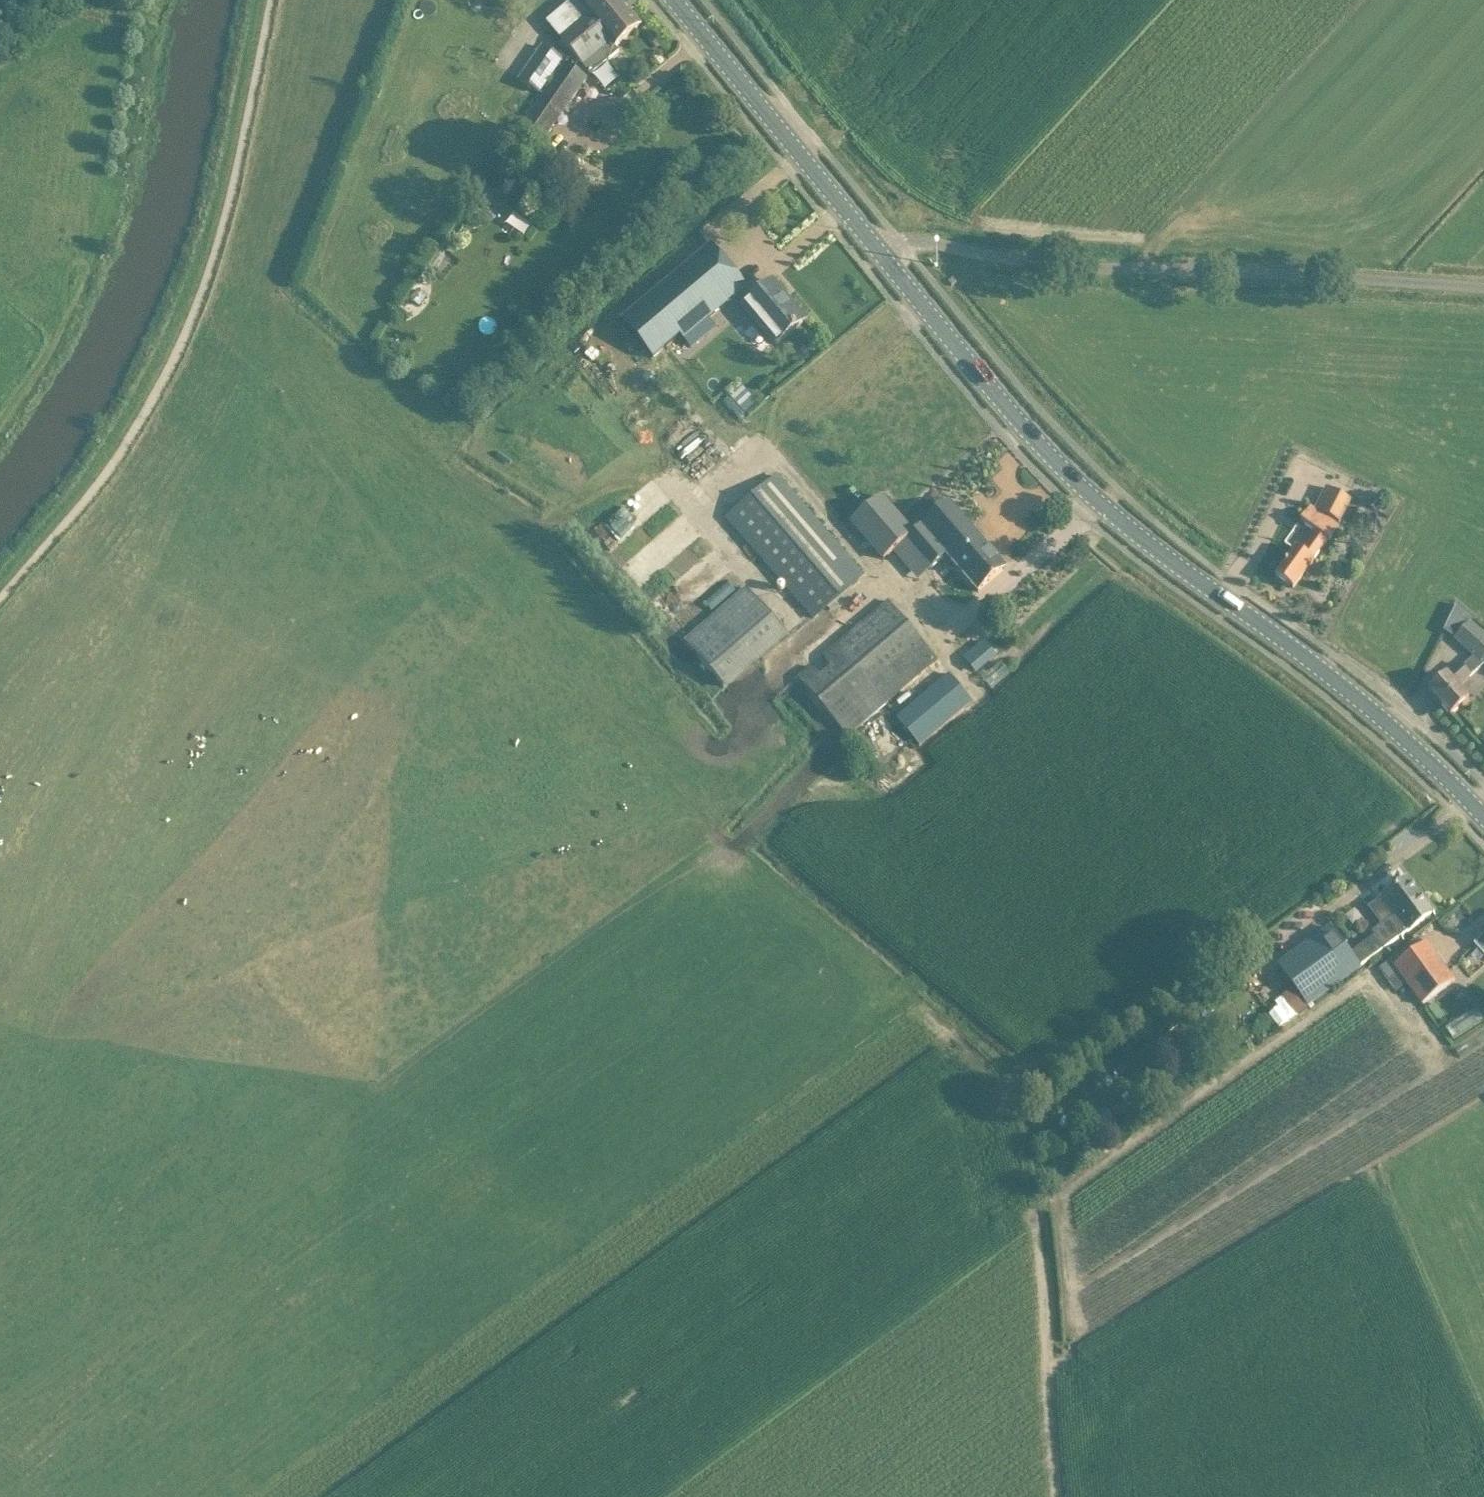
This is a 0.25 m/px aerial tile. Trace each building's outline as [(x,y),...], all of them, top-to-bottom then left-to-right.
[(549,22),(563,39),(561,40),(571,52),(625,7),(618,0),(595,0),(583,9),(576,0),(575,0),(549,22)] [(625,7),(571,52),(590,75),(619,52),(615,47),(640,26),(625,7)] [(541,93),(552,77),(563,61),(542,47),(527,69),(520,80),(541,93)] [(542,140),(575,94),(587,78),(566,62),(554,78),(520,125),(542,140)] [(488,211),(499,194),(485,184),(474,201),(488,211)] [(691,263),(623,321),(653,357),(704,314),(708,318),(725,303),(691,263)] [(776,345),(790,333),(805,320),(801,322),(781,298),(784,295),(772,281),(757,294),(743,306),(776,345)] [(764,407),(746,385),(733,396),(717,375),(703,386),(695,375),(682,385),(699,406),(713,395),(727,413),(739,403),(751,418),(764,407)] [(815,619),(863,578),(776,476),(727,518),(815,619)] [(564,501),(575,488),(564,479),(554,492),(564,501)] [(1315,510),(1339,523),(1351,500),(1326,488),(1315,510)] [(978,593),(991,582),(1006,569),(949,504),(913,534),(880,497),(865,510),(851,522),(884,560),(906,541),(931,570),(946,556),(978,593)] [(1293,589),(1305,572),(1328,541),(1329,542),(1339,528),(1310,508),(1301,522),(1316,533),(1301,553),(1295,548),(1275,576),(1293,589)] [(603,542),(609,553),(632,538),(626,528),(603,542)] [(745,588),(685,642),(727,692),(788,637),(745,588)] [(798,679),(847,737),(938,660),(888,602),(823,658),(831,668),(820,678),(811,668),(798,679)] [(1429,692),(1451,716),(1469,700),(1458,688),(1470,677),(1483,664),(1483,635),(1470,623),(1473,620),(1456,606),(1443,632),(1455,639),(1474,656),(1462,667),(1460,665),(1447,676),(1429,692)] [(983,640),(963,657),(976,672),(996,655),(983,640)] [(972,702),(949,675),(897,720),(919,746),(972,702)] [(1331,929),(1278,967),(1308,1006),(1401,936),(1433,912),(1407,879),(1391,891),(1382,898),(1383,898),(1369,909),(1381,925),(1372,932),(1375,936),(1350,955),(1331,929)] [(1473,944),(1483,956),(1483,934),(1473,944)] [(1406,985),(1421,1005),(1423,1003),(1454,982),(1447,973),(1454,968),(1442,951),(1435,956),(1427,944),(1395,967),(1390,961),(1387,963),(1379,968),(1396,992),(1404,987),(1406,985)] [(1483,1038),(1483,1008),(1454,1039),(1469,1053),(1483,1038)] [(1145,1035),(1142,1038),(1142,1044),(1144,1047),(1150,1047),(1153,1044),(1153,1039),(1150,1036),(1145,1035)]
